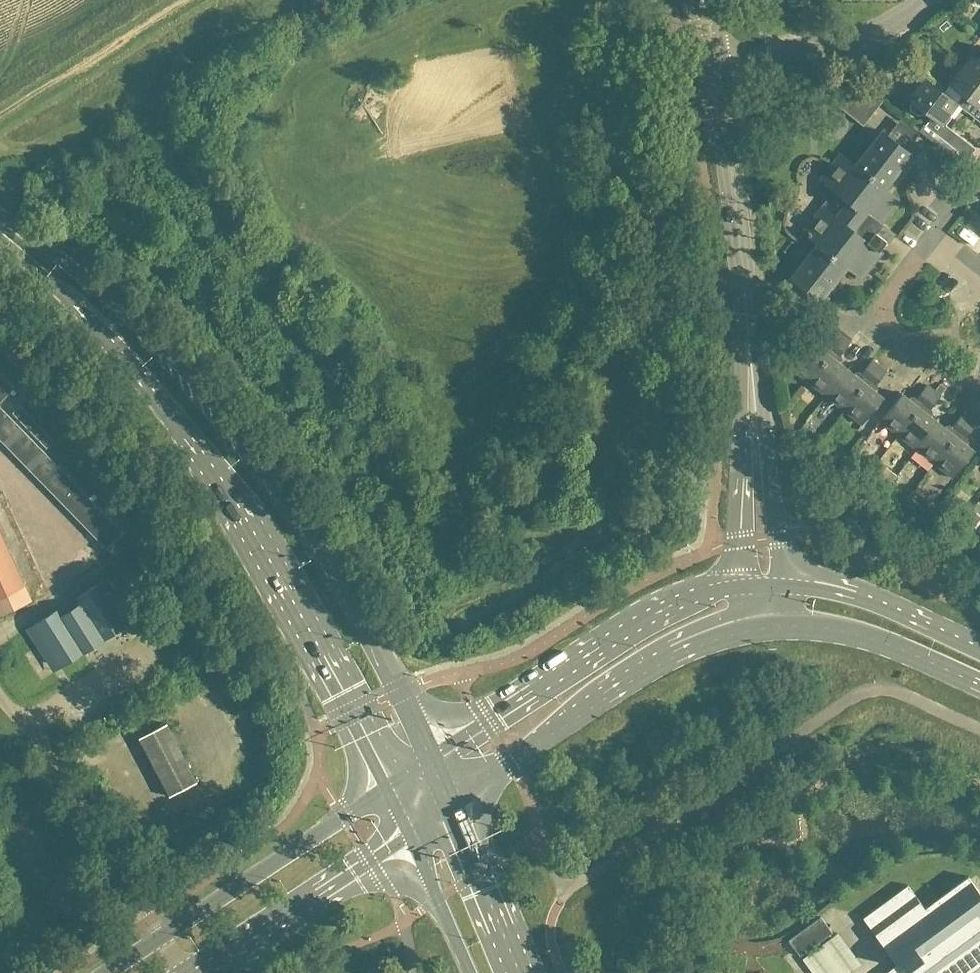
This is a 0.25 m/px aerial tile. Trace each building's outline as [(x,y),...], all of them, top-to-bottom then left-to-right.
[(979,77),(979,55),(976,60),(972,57),(965,65),(979,77)] [(956,104),(979,122),(979,108),(978,107),(979,105),(979,77),(965,65),(949,85),(963,96),(956,104)] [(941,123),(956,104),(924,78),(908,99),(912,103),(909,106),(910,111),(917,116),(921,116),(924,112),(931,118),(924,127),(967,160),(975,150),(941,123)] [(863,127),(883,102),(858,82),(838,107),(863,127)] [(881,226),(900,202),(885,191),(912,156),(882,132),(854,166),(840,155),(820,181),(834,192),(802,233),(817,245),(790,280),(821,304),(848,269),(862,280),(882,255),(879,252),(892,235),(881,226)] [(789,369),(808,384),(843,339),(836,334),(822,351),(811,342),(789,369)] [(808,384),(825,398),(847,371),(836,362),(850,345),(843,339),(808,384)] [(825,398),(843,412),(879,367),(872,362),(858,379),(847,371),(825,398)] [(879,367),(843,412),(862,426),(883,399),(872,390),(886,373),(879,367)] [(15,390),(0,377),(0,405),(15,390)] [(880,423),(899,437),(934,392),(927,387),(913,404),(902,395),(880,423)] [(899,437),(916,451),(938,424),(927,415),(941,398),(934,392),(899,437)] [(53,443),(19,408),(11,415),(45,450),(53,443)] [(105,550),(122,534),(92,503),(96,499),(93,495),(88,500),(0,409),(0,442),(105,550)] [(916,451),(934,465),(969,420),(962,415),(949,432),(938,424),(916,451)] [(969,420),(934,465),(952,479),(974,452),(963,443),(976,426),(969,420)] [(0,538),(0,616),(30,602),(0,538)] [(60,668),(132,623),(105,581),(76,600),(81,607),(61,620),(56,613),(26,631),(37,648),(49,651),(60,668)] [(169,799),(195,785),(165,726),(138,740),(169,799)] [(968,878),(924,910),(907,887),(863,920),(897,967),(888,972),(979,972),(979,895),(968,878)] [(831,935),(819,919),(787,943),(799,959),(831,935)] [(815,972),(848,972),(862,962),(837,931),(804,959),(815,972)]
